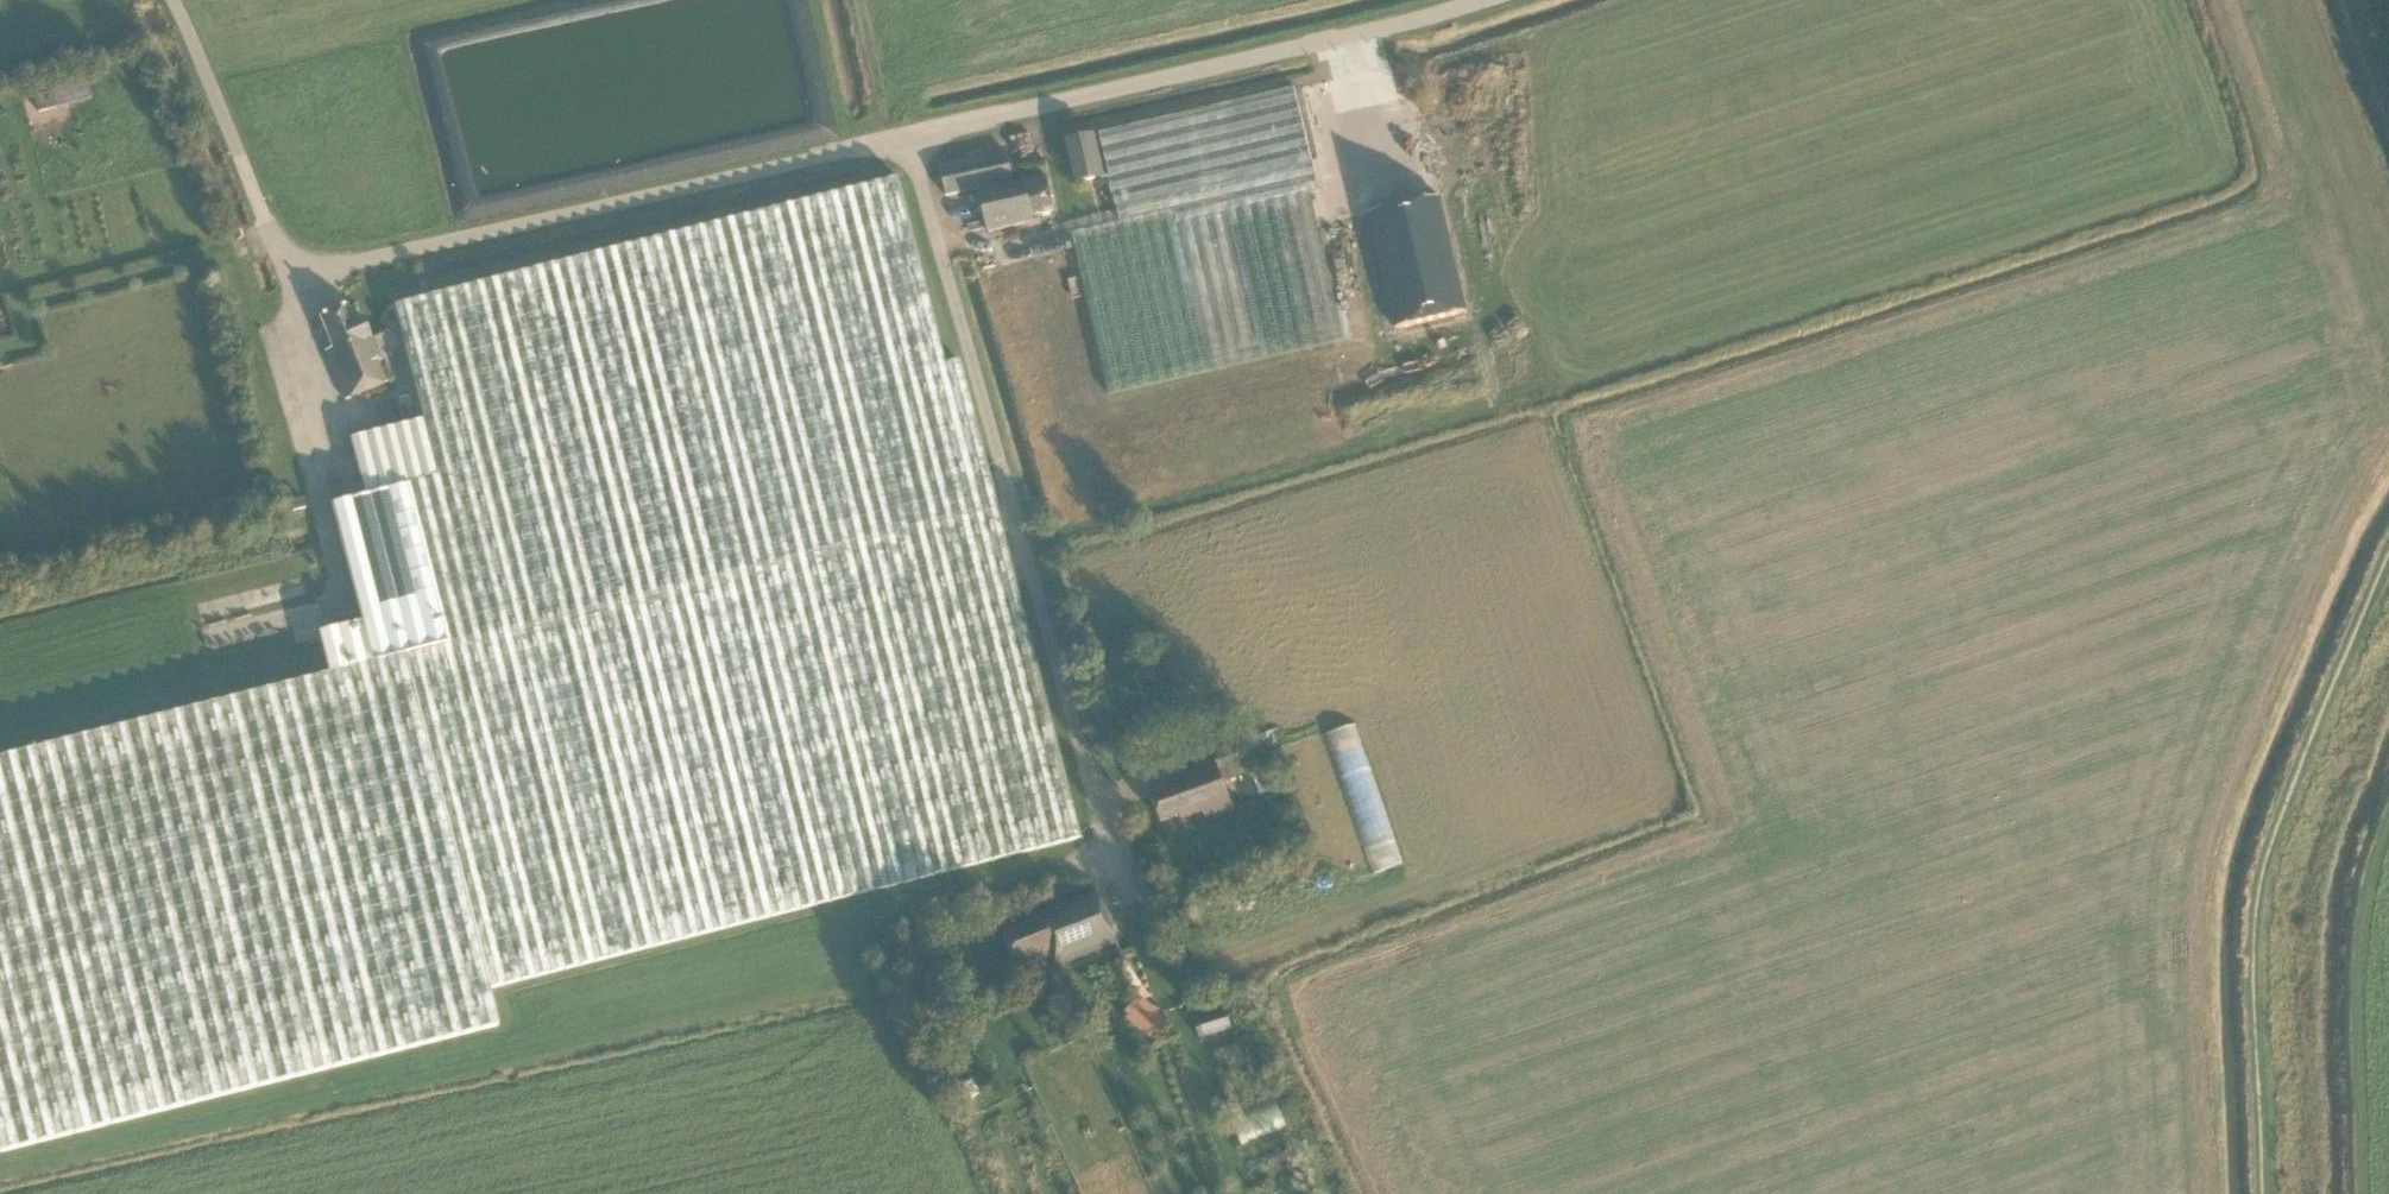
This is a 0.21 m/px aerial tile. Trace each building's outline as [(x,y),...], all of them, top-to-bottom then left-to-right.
[(1111,395),(1355,339),(1295,88),(1098,133),(1118,220),(1072,231),(1111,395)] [(38,113),(56,108),(51,92),(34,97),(38,113)] [(1105,178),(1094,133),(1065,140),(1075,185),(1105,178)] [(1054,210),(1053,204),(1046,176),(1013,182),(1006,151),(939,165),(946,196),(979,190),(988,232),(1029,222),(1028,217),(1054,210)] [(364,497),(332,504),(362,622),(371,659),(402,651),(490,989),(815,904),(1039,847),(1079,837),(1015,582),(987,473),(957,356),(943,360),(903,204),(896,177),(393,307),(423,421),(350,439),(363,495),(364,497)] [(1439,197),(1369,213),(1397,329),(1466,313),(1439,197)] [(354,322),(348,306),(318,318),(332,350),(325,353),(345,400),(385,384),(376,362),(379,360),(363,318),(354,322)] [(290,502),(293,512),(305,510),(302,499),(290,502)] [(362,622),(318,633),(328,671),(371,659),(362,622)] [(0,757),(0,1157),(498,1026),(488,990),(490,989),(402,651),(371,659),(328,671),(218,699),(0,757)] [(1403,866),(1370,722),(1337,730),(1371,873),(1403,866)] [(1265,768),(1253,731),(1213,746),(1218,762),(1188,773),(1190,778),(1176,783),(1178,787),(1152,796),(1161,822),(1181,815),(1183,820),(1203,813),(1205,818),(1233,808),(1224,783),(1265,768)] [(1115,943),(1094,890),(1023,918),(1026,924),(1000,935),(1012,964),(1031,956),(1034,962),(1050,956),(1054,967),(1115,943)] [(1045,980),(1051,997),(1064,993),(1058,976),(1045,980)] [(1129,1015),(1158,1041),(1177,1020),(1147,994),(1129,1015)] [(1078,995),(1053,1003),(1067,1045),(1092,1037),(1078,995)] [(1195,1022),(1200,1040),(1232,1030),(1227,1012),(1195,1022)] [(1239,1113),(1247,1142),(1294,1129),(1286,1100),(1239,1113)]
